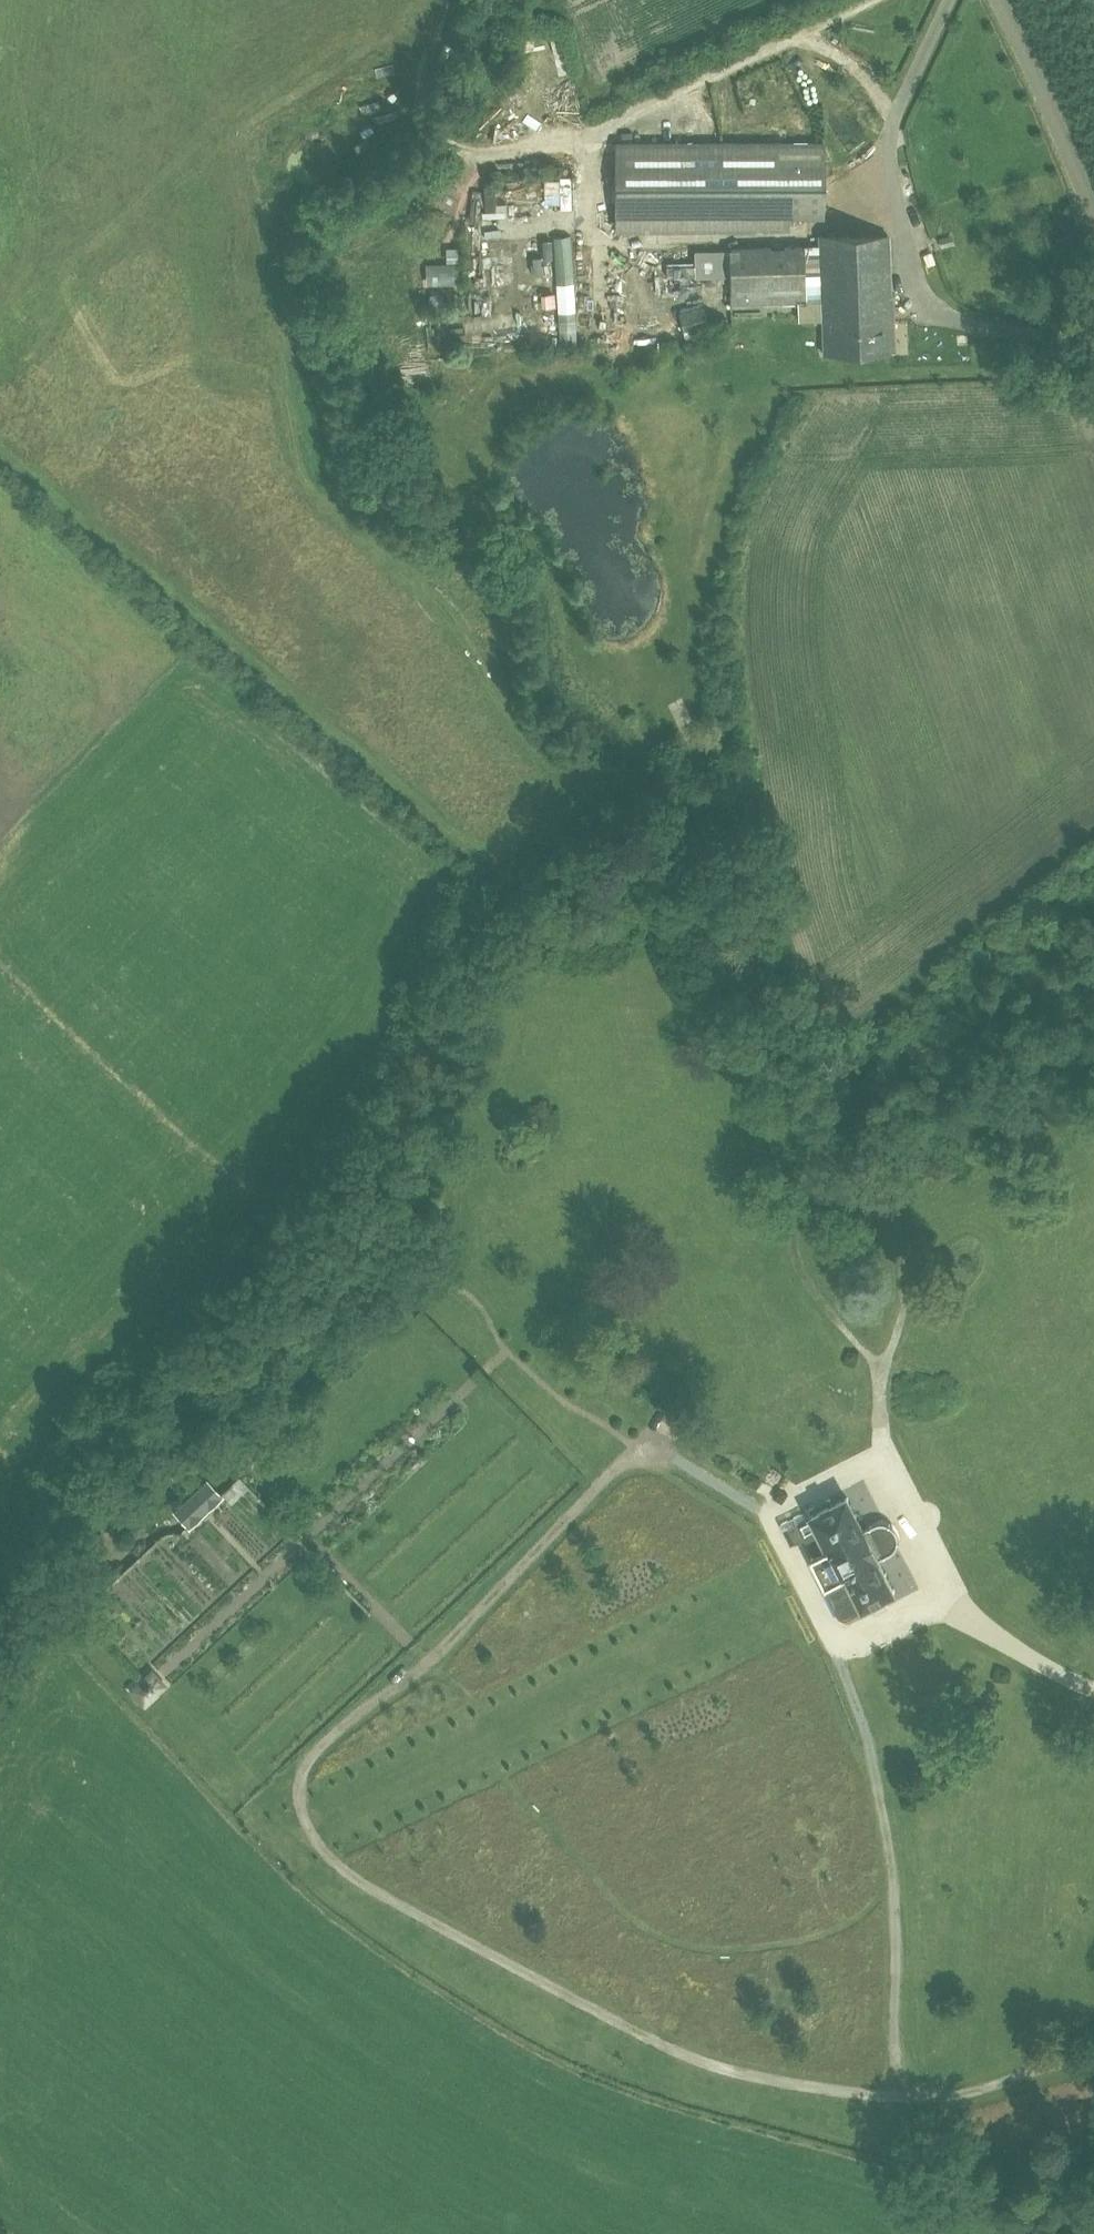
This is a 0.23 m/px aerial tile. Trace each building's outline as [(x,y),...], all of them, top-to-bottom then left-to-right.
[(547,47),(560,46),(560,32),(546,32),(547,47)] [(823,143),(617,144),(617,230),(789,230),(789,216),(824,216),(823,143)] [(549,176),(508,178),(509,203),(550,201),(549,176)] [(486,217),(497,216),(497,204),(496,185),(485,186),(486,211),(486,217)] [(819,238),(820,248),(804,249),(730,250),(730,278),(731,302),(731,305),(806,303),(806,302),(822,302),(824,354),(893,351),(889,235),(819,238)] [(573,261),(574,240),(550,239),(549,260),(573,261)] [(458,248),(446,248),(447,262),(458,262),(458,248)] [(730,278),(730,250),(695,250),(695,265),(695,278),(730,278)] [(459,263),(432,263),(433,284),(459,284),(459,263)] [(489,274),(491,291),(507,289),(505,272),(489,274)] [(172,1512),(189,1529),(224,1497),(209,1479),(172,1512)] [(883,1558),(867,1529),(860,1533),(843,1500),(814,1516),(809,1507),(780,1523),(792,1545),(804,1539),(814,1557),(811,1559),(841,1615),(846,1618),(850,1617),(893,1594),(876,1562),(883,1558)] [(901,1513),(882,1519),(890,1545),(910,1538),(901,1513)] [(169,1685),(153,1668),(129,1691),(145,1708),(169,1685)]
